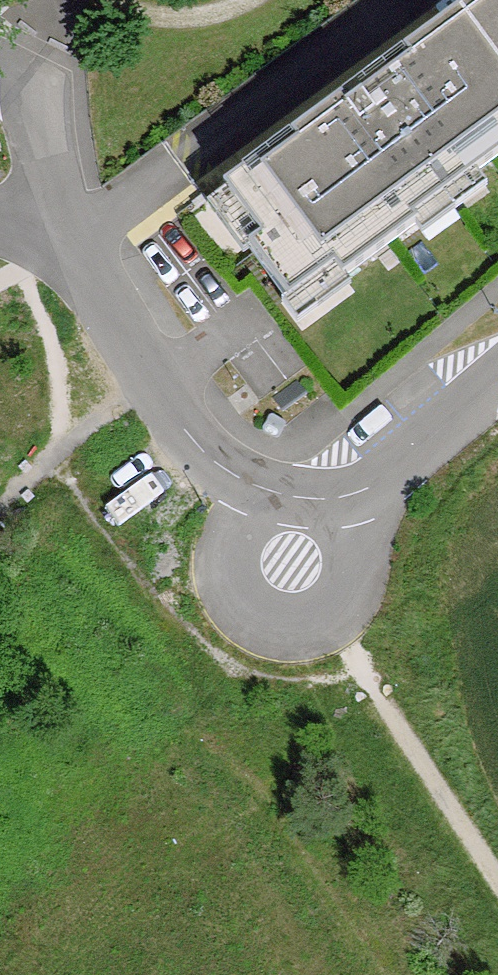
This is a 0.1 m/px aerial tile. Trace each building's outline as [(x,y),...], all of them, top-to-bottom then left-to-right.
[(466,20),(491,54),(497,63),(497,0),(493,0),(466,20)] [(491,54),(466,20),(217,205),(303,320),(426,228),(420,219),(480,175),(482,177),(497,165),(497,63),(491,54)]
